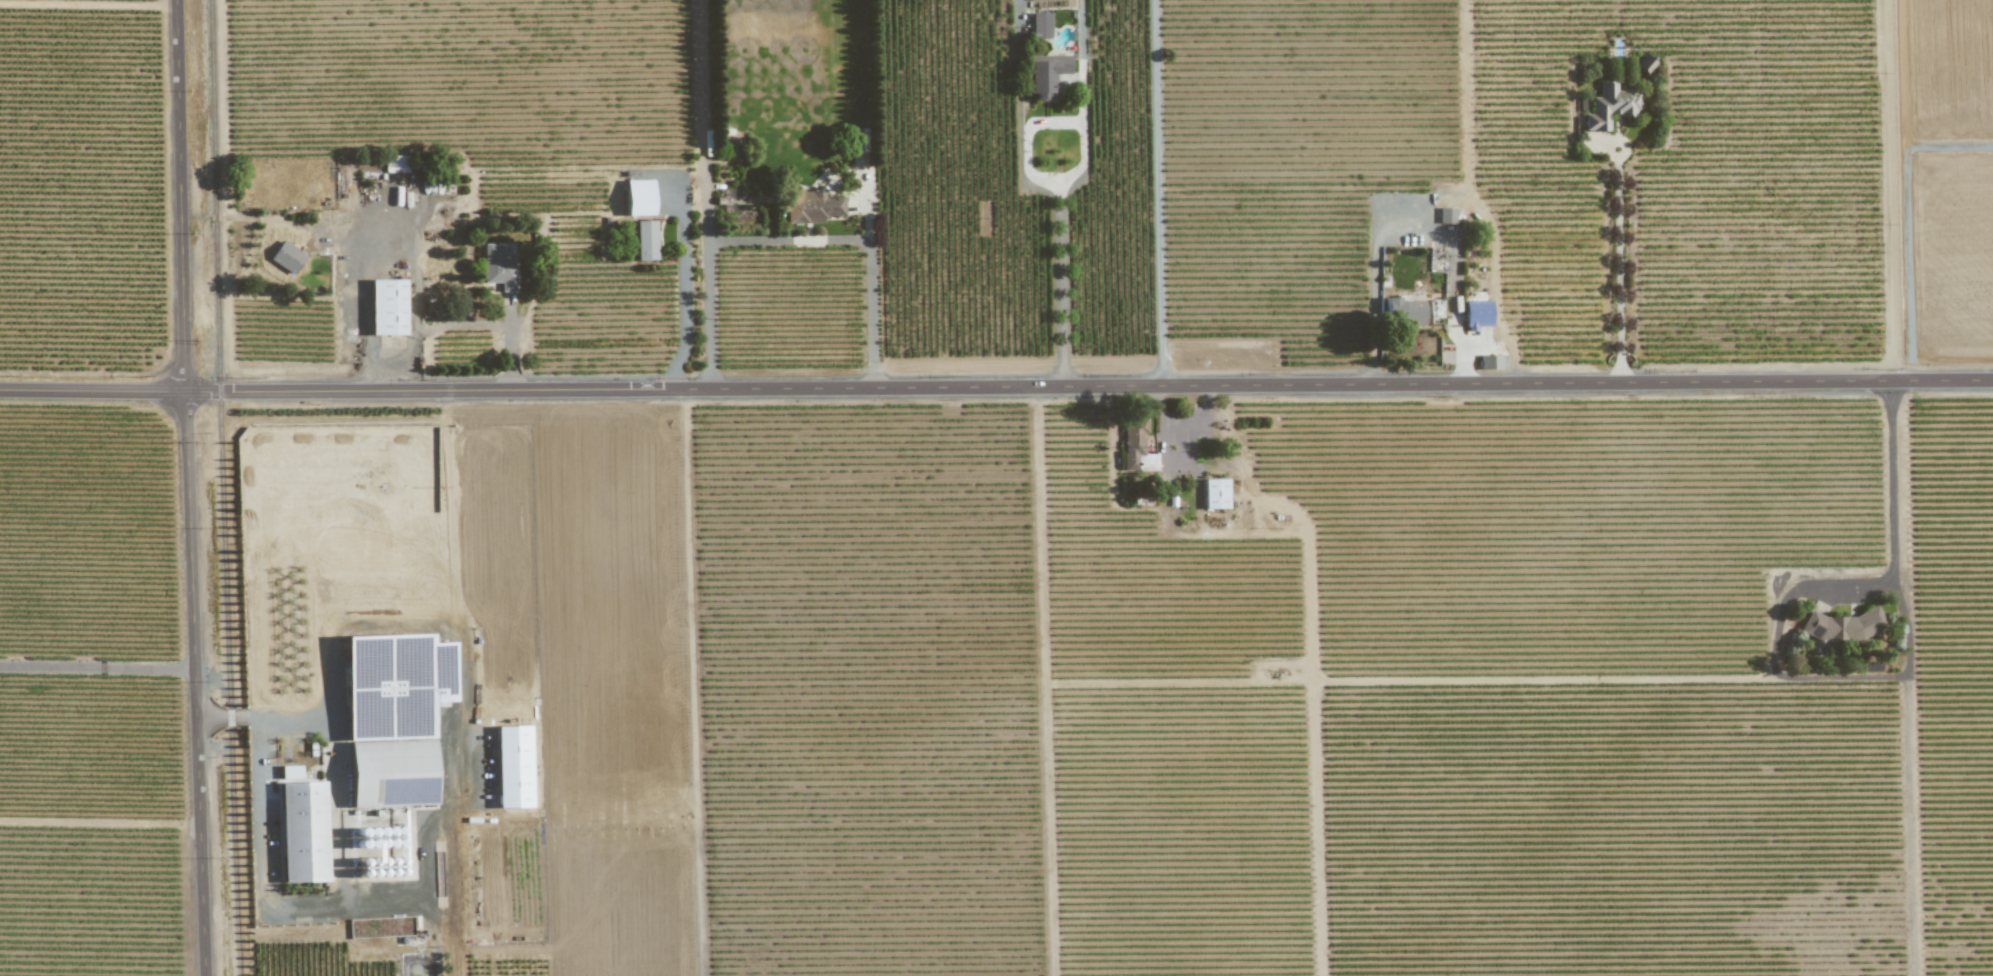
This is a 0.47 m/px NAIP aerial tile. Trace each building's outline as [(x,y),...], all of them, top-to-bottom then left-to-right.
[(1050,13),(1032,13),(1032,39),(1049,39),(1050,13)] [(1634,65),(1645,75),(1655,64),(1644,54),(1634,65)] [(1069,55),(1027,55),(1027,93),(1035,93),(1035,101),(1045,101),(1045,99),(1055,99),(1055,87),(1050,87),(1050,74),(1069,74),(1069,55)] [(1584,131),(1608,131),(1608,116),(1637,116),(1637,90),(1615,90),(1615,83),(1598,83),(1598,98),(1590,98),(1590,115),(1584,115),(1584,131)] [(384,172),(407,173),(407,156),(385,155),(384,172)] [(652,215),(651,180),(625,181),(626,216),(652,215)] [(786,224),(823,223),(823,217),(844,216),(843,197),(824,198),(824,190),(785,191),(786,224)] [(1438,223),(1453,224),(1454,208),(1438,208),(1438,223)] [(656,261),(655,221),(635,221),(636,261),(656,261)] [(305,255),(280,240),(268,260),(293,276),(305,255)] [(501,244),(483,244),(483,283),(500,283),(500,292),(516,292),(515,258),(502,259),(501,244)] [(370,335),(404,335),(404,280),(369,280),(370,335)] [(1422,300),(1402,301),(1402,297),(1384,298),(1385,329),(1423,328),(1422,300)] [(1465,332),(1475,331),(1475,327),(1491,327),(1490,301),(1464,301),(1465,332)] [(1123,471),(1156,471),(1156,454),(1145,454),(1144,420),(1131,420),(1131,427),(1122,427),(1123,471)] [(1226,479),(1203,480),(1204,509),(1227,509),(1226,479)] [(1800,631),(1843,647),(1885,627),(1875,606),(1847,619),(1837,615),(1830,619),(1807,610),(1800,631)] [(344,637),(349,808),(435,806),(431,703),(452,702),(450,643),(428,643),(428,634),(344,637)] [(530,807),(528,726),(495,727),(496,808),(530,807)] [(299,766),(279,766),(280,779),(299,778),(299,766)] [(326,882),(323,782),(277,783),(280,883),(326,882)]
